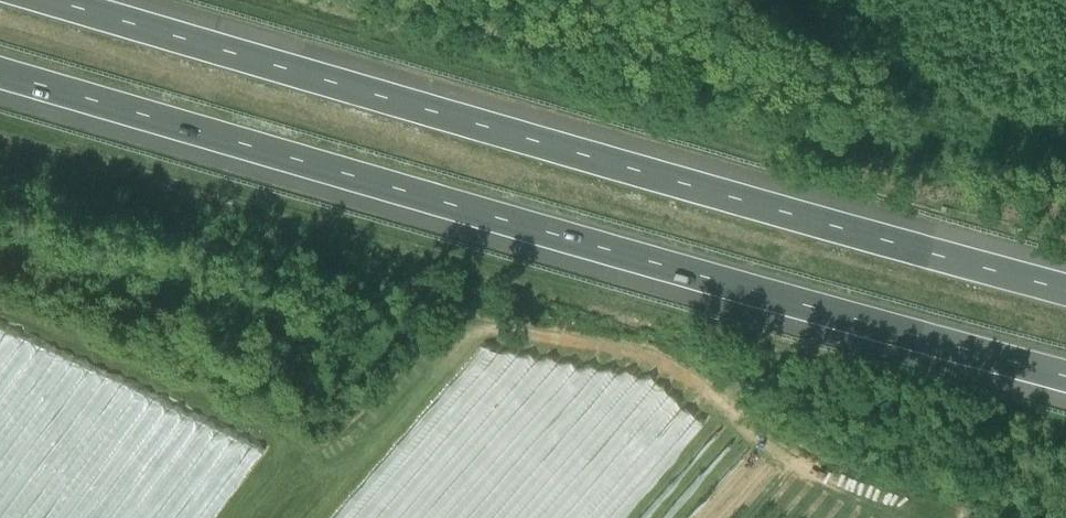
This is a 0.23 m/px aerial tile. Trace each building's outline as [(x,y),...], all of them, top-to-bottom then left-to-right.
[(109,372),(0,319),(0,343),(10,348),(8,352),(81,388),(85,380),(101,388),(109,372)]
